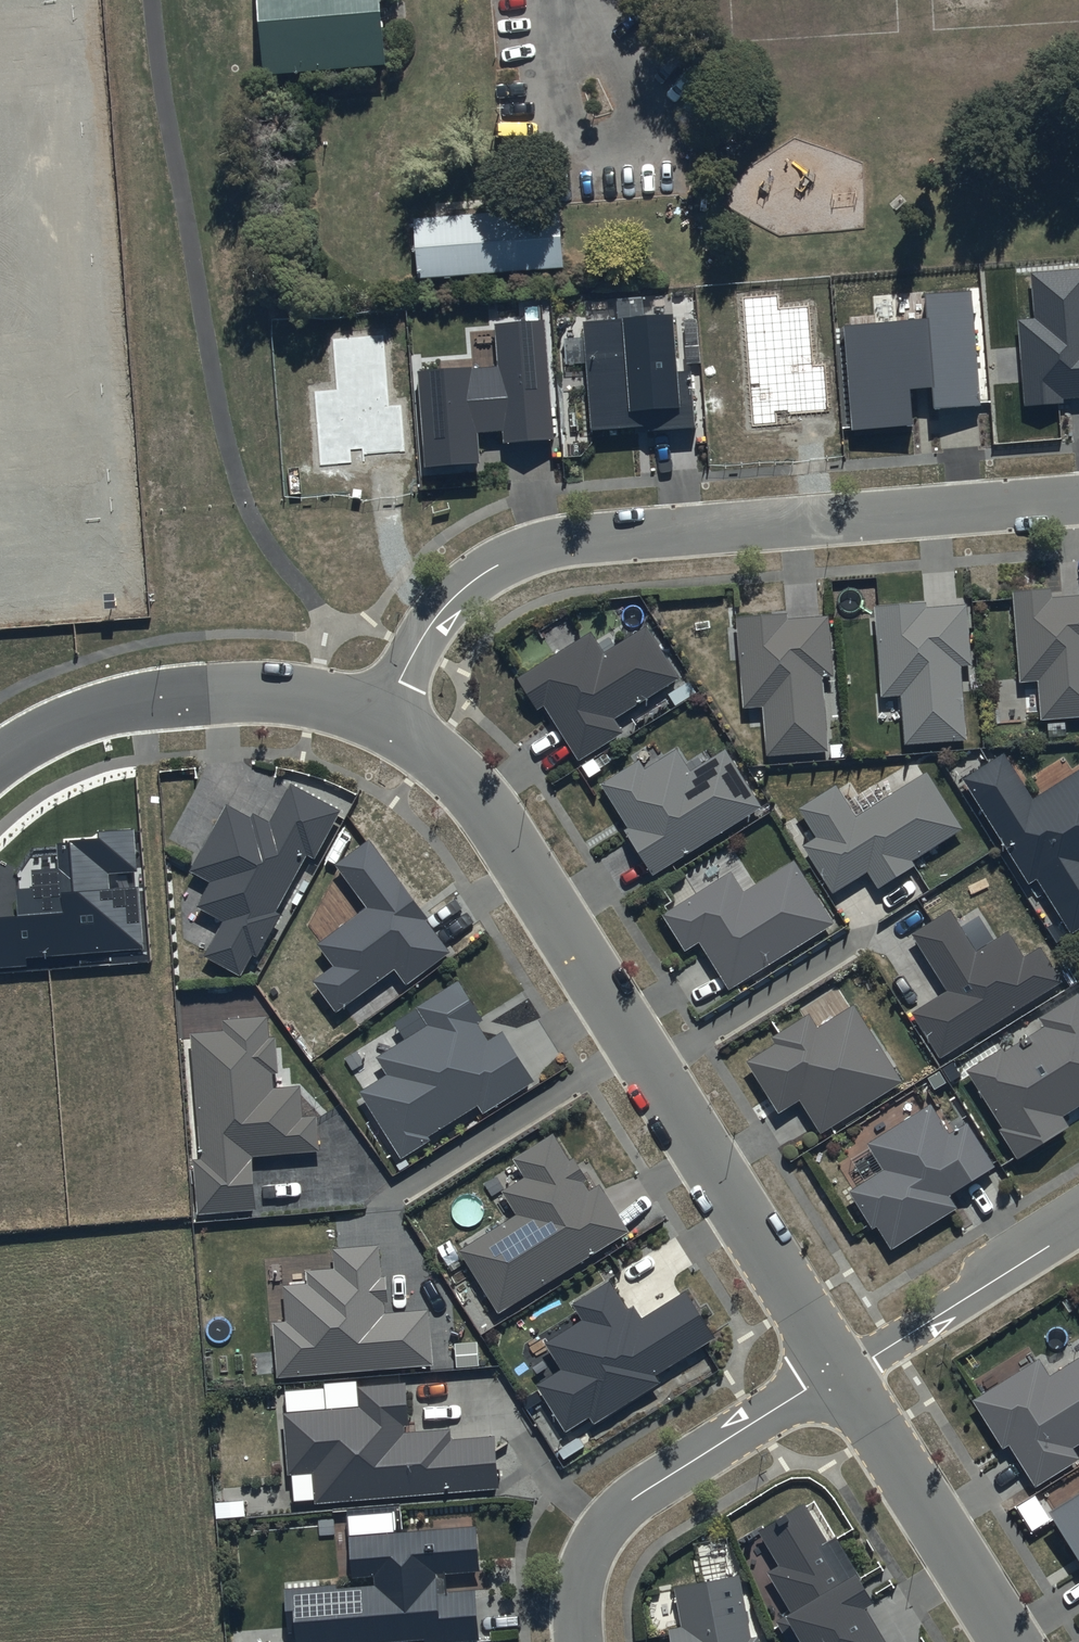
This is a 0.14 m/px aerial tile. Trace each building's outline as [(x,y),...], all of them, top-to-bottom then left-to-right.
[(266,80),(386,70),(380,0),(260,0),(266,80)] [(562,208),(415,220),(420,282),(567,270),(562,208)] [(1031,273),(1035,318),(1017,319),(1024,407),(1065,403),(1065,399),(1078,397),(1078,269),(1031,273)] [(927,319),(844,325),(852,429),(912,424),(909,388),(930,387),(932,411),(980,407),(971,290),(925,294),(927,319)] [(776,295),(740,298),(751,428),(777,426),(776,415),(827,411),(823,364),(811,365),(806,308),(778,310),(776,295)] [(677,371),(673,312),(581,319),(590,430),(650,426),(650,431),(694,427),(689,370),(677,371)] [(554,439),(545,318),(493,321),(496,365),(417,370),(424,467),(479,464),(477,433),(502,431),(503,443),(554,439)] [(391,403),(385,333),(329,337),(334,388),(312,390),(319,468),(354,465),(353,450),(361,450),(363,456),(406,452),(402,402),(391,403)] [(1014,595),(1021,686),(1041,684),(1044,722),(1078,720),(1078,600),(1053,602),(1053,592),(1014,595)] [(927,606),(876,610),(882,701),(904,699),(908,748),(967,743),(961,670),(974,669),(969,608),(928,612),(927,606)] [(789,617),(738,621),(744,712),(765,711),(768,759),(829,755),(824,681),(834,680),(830,620),(789,623),(789,617)] [(592,636),(519,682),(539,714),(546,710),(580,765),(625,737),(616,722),(682,681),(649,629),(605,656),(592,636)] [(641,764),(602,788),(630,833),(627,835),(655,879),(763,812),(726,754),(692,776),(678,753),(647,773),(641,764)] [(963,784),(1029,891),(1038,885),(1072,941),(1078,936),(1078,778),(1034,805),(1005,758),(963,784)] [(817,842),(804,850),(834,898),(870,876),(880,892),(917,869),(914,865),(965,833),(928,775),(858,819),(839,787),(798,812),(817,842)] [(207,958),(243,978),(254,958),(259,961),(282,918),(277,916),(308,859),(317,863),(343,816),(293,788),(272,825),(255,816),(253,820),(228,807),(190,876),(210,887),(197,910),(225,926),(207,958)] [(133,828),(99,830),(99,840),(57,843),(59,868),(32,870),(33,888),(14,889),(16,916),(0,917),(0,969),(28,968),(27,958),(144,950),(140,886),(108,889),(107,873),(136,871),(133,828)] [(369,913),(320,949),(335,970),(315,985),(338,1017),(397,973),(409,989),(452,957),(428,925),(431,923),(372,843),(336,869),(369,913)] [(733,876),(664,919),(687,955),(701,947),(731,994),(835,928),(795,865),(746,896),(733,876)] [(952,915),(913,939),(949,996),(914,1018),(942,1063),(1064,987),(1042,952),(1026,963),(1009,936),(977,956),(952,915)] [(486,1026),(460,984),(417,1011),(428,1029),(376,1061),(387,1079),(361,1096),(402,1163),(431,1145),(428,1140),(480,1108),(486,1118),(537,1087),(505,1035),(490,1045),(480,1029),(486,1026)] [(969,1076),(1005,1133),(1001,1135),(1019,1164),(1072,1131),(1066,1122),(1078,1114),(1078,999),(1041,1023),(1047,1032),(1006,1058),(1003,1054),(969,1076)] [(810,1019),(773,1042),(778,1049),(749,1067),(780,1118),(802,1104),(823,1138),(904,1087),(856,1010),(819,1032),(810,1019)] [(227,1036),(194,1039),(204,1164),(196,1165),(201,1219),(259,1214),(254,1161),(322,1155),(319,1119),(306,1120),(304,1089),(277,1091),(276,1079),(281,1079),(278,1041),(272,1041),(270,1021),(226,1025),(227,1036)] [(932,1108),(868,1148),(870,1152),(852,1163),(867,1186),(850,1196),(873,1233),(879,1230),(893,1253),(958,1213),(950,1200),(996,1172),(969,1128),(951,1139),(932,1108)] [(556,1138),(515,1163),(527,1182),(505,1196),(519,1220),(462,1256),(501,1318),(631,1237),(602,1189),(591,1196),(586,1188),(590,1185),(576,1163),(572,1165),(556,1138)] [(376,1238),(325,1241),(326,1263),(295,1265),(296,1286),(274,1288),(277,1325),(263,1326),(266,1375),(435,1365),(431,1304),(380,1307),(376,1238)] [(611,1287),(575,1309),(584,1324),(545,1348),(562,1375),(537,1390),(567,1438),(591,1423),(595,1430),(663,1389),(658,1381),(718,1344),(689,1296),(644,1324),(636,1311),(629,1316),(611,1287)] [(974,1403),(1005,1452),(1011,1448),(1038,1490),(1078,1464),(1078,1458),(1075,1452),(1078,1449),(1078,1362),(1051,1379),(1040,1361),(974,1403)] [(408,1388),(361,1392),(363,1412),(284,1419),(289,1480),(314,1478),(317,1509),(502,1493),(498,1441),(455,1444),(455,1434),(407,1438),(406,1431),(412,1431),(408,1388)] [(1051,1519),(1078,1565),(1078,1502),(1051,1519)] [(871,1620),(879,1616),(862,1588),(865,1586),(838,1540),(829,1545),(807,1509),(761,1536),(782,1571),(771,1578),(795,1618),(779,1627),(788,1641),(884,1641),(871,1620)] [(354,1522),(358,1578),(379,1577),(380,1594),(340,1597),(340,1591),(287,1595),(290,1638),(298,1638),(298,1641),(482,1641),(479,1594),(451,1596),(450,1580),(483,1578),(479,1532),(403,1538),(401,1518),(354,1522)] [(743,1579),(676,1592),(684,1630),(671,1633),(673,1641),(755,1641),(743,1579)]
